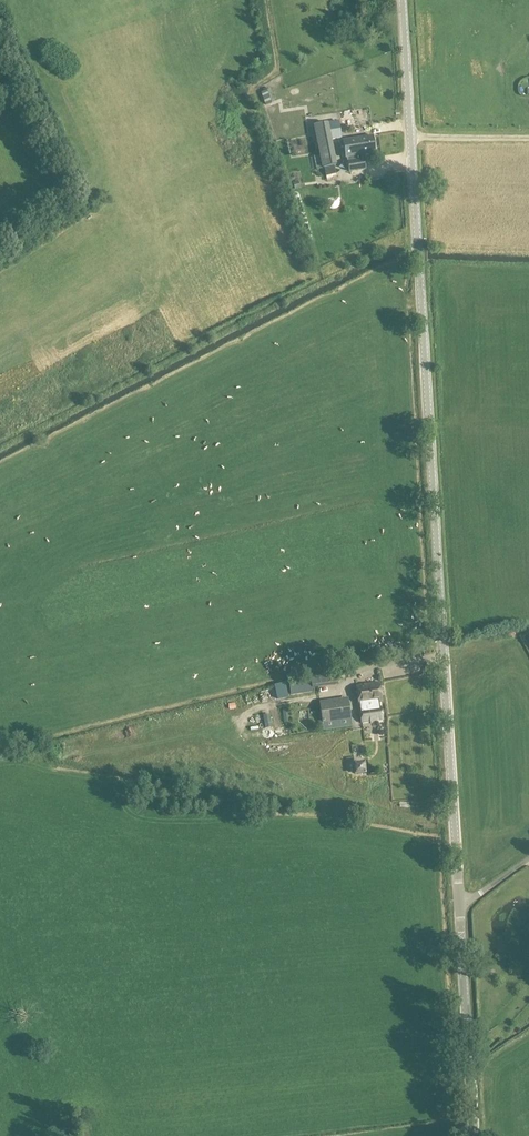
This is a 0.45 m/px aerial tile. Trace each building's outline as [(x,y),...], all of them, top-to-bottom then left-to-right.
[(339,120),(313,126),(319,156),(314,157),(317,170),(322,169),(322,170),(324,169),(333,167),(337,167),(332,141),(342,139),(339,120)] [(349,172),(365,170),(363,155),(375,154),(372,136),(343,140),(345,158),(347,158),(349,172)] [(324,169),(325,177),(335,175),(333,167),(324,169)] [(325,674),(314,675),(315,685),(326,684),(325,674)] [(382,720),(381,709),(380,709),(379,702),(382,702),(380,683),(356,686),(359,705),(360,705),(362,722),(382,720)] [(317,692),(331,691),(330,684),(317,684),(317,692)] [(348,700),(319,705),(322,724),(351,719),(348,700)]
